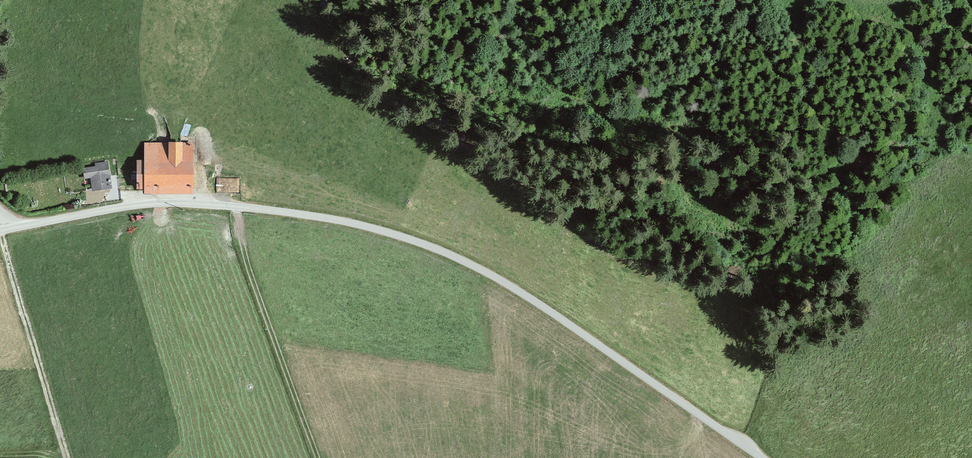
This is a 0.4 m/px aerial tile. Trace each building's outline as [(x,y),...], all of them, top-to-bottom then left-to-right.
[(192,195),(192,144),(142,145),(142,162),(134,162),(134,191),(143,191),(143,196),(192,195)] [(109,190),(106,163),(93,165),(93,168),(80,170),(82,181),(88,180),(90,193),(109,190)]
